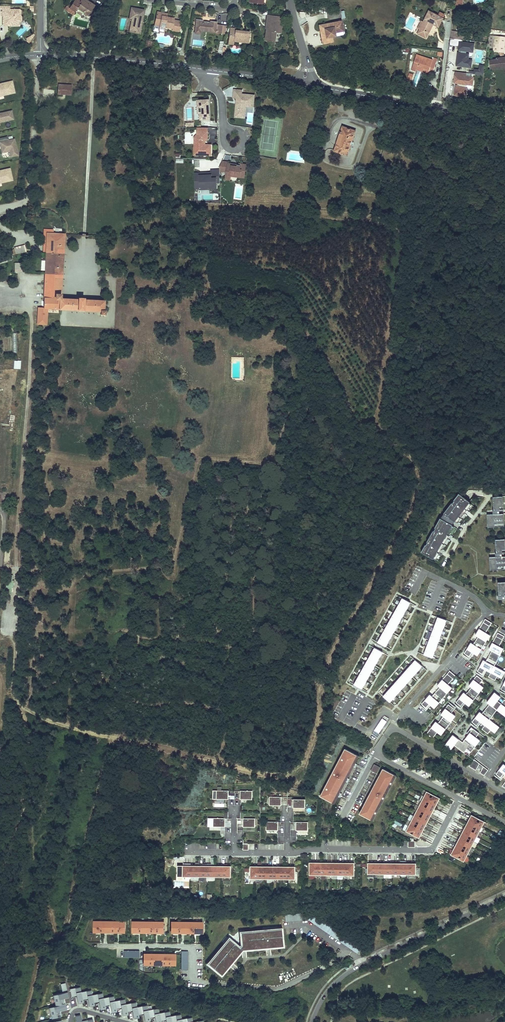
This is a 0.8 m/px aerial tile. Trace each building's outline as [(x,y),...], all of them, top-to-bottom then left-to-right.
[(78,8),(85,13),(89,15),(95,6),(86,0),(78,0),(76,0),(73,4),(70,8),(76,12),(78,8)] [(76,12),(70,8),(73,4),(70,1),(65,8),(74,14),(76,12)] [(21,12),(19,10),(9,10),(9,6),(0,6),(0,16),(3,16),(3,24),(8,24),(8,26),(11,26),(17,20),(19,23),(21,21),(21,12)] [(85,13),(78,8),(76,12),(82,16),(85,13)] [(145,11),(131,8),(129,18),(132,18),(134,19),(133,21),(131,20),(129,31),(140,33),(142,24),(141,24),(141,20),(143,20),(145,11)] [(157,12),(155,26),(172,29),(172,30),(180,31),(181,21),(174,20),(174,18),(167,17),(161,17),(162,12),(157,12)] [(437,17),(429,12),(423,22),(419,30),(417,33),(425,37),(432,26),(430,25),(431,23),(437,26),(441,19),(443,16),(438,14),(437,17)] [(279,21),(280,17),(268,15),(266,24),(267,24),(267,29),(265,29),(264,38),(273,40),(274,31),(278,32),(280,21),(279,21)] [(202,19),(195,18),(193,29),(199,29),(218,32),(220,24),(215,23),(215,21),(209,20),(208,21),(201,20),(202,19)] [(344,31),(341,18),(319,23),(324,45),(333,44),(332,38),(331,34),(344,31)] [(233,27),(228,26),(227,36),(233,37),(232,39),(247,41),(248,30),(243,30),(243,31),(240,31),(241,29),(233,28),(233,27)] [(462,38),(463,32),(460,31),(456,31),(454,30),(450,30),(449,37),(462,38)] [(29,43),(35,35),(33,33),(31,36),(27,38),(27,42),(29,43)] [(490,36),(488,51),(498,52),(502,53),(503,53),(504,40),(504,38),(490,36)] [(471,51),(472,43),(461,42),(462,38),(449,37),(448,44),(458,46),(457,49),(459,49),(459,52),(457,52),(455,64),(469,66),(470,59),(466,59),(467,54),(465,53),(465,50),(471,51)] [(428,58),(417,55),(412,68),(411,70),(415,71),(415,69),(419,71),(420,66),(425,68),(424,69),(424,71),(427,72),(428,71),(432,72),(437,59),(433,58),(433,60),(428,58)] [(496,59),(496,60),(489,61),(490,69),(504,68),(504,58),(503,58),(500,58),(496,59)] [(483,76),(484,65),(480,65),(479,69),(475,69),(474,71),(470,70),(470,73),(474,74),(483,76)] [(470,84),(471,77),(464,76),(464,72),(454,70),(452,82),(456,82),(455,85),(454,84),(453,94),(464,95),(465,86),(464,86),(465,83),(470,84)] [(11,81),(0,84),(0,95),(2,95),(2,92),(13,90),(11,81)] [(72,85),(58,84),(58,94),(72,94),(72,85)] [(253,108),(254,95),(242,94),(242,90),(234,90),(233,97),(234,98),(237,98),(238,98),(237,104),(236,104),(235,116),(241,116),(242,107),(246,107),(253,108)] [(209,116),(209,104),(207,104),(206,100),(197,101),(198,111),(202,111),(203,120),(209,119),(209,116)] [(241,116),(235,116),(235,117),(245,118),(246,107),(242,107),(241,116)] [(11,111),(0,113),(0,121),(13,118),(11,111)] [(355,131),(343,126),(335,151),(347,155),(350,145),(352,145),(354,141),(352,140),(355,131)] [(207,140),(207,128),(199,128),(199,132),(197,132),(197,135),(197,142),(194,144),(194,148),(195,148),(195,155),(211,155),(211,145),(204,145),(204,143),(207,140)] [(14,139),(8,140),(7,136),(0,137),(0,143),(2,152),(10,150),(11,156),(17,154),(14,139)] [(244,178),(246,165),(240,164),(240,165),(237,165),(237,167),(235,166),(235,165),(228,163),(228,162),(222,161),(219,167),(220,170),(220,171),(222,172),(226,172),(226,173),(230,174),(230,176),(244,178)] [(11,177),(9,169),(0,170),(0,179),(11,177)] [(220,170),(211,170),(211,173),(195,174),(195,189),(200,188),(200,186),(209,185),(209,188),(217,188),(216,183),(220,183),(220,171),(220,170)] [(63,252),(64,234),(46,233),(46,243),(45,252),(63,252)] [(12,255),(25,252),(24,246),(11,250),(12,252),(12,255)] [(4,248),(1,249),(3,257),(5,257),(12,255),(12,252),(6,254),(4,248)] [(62,274),(63,252),(45,252),(45,253),(44,274),(62,274)] [(24,263),(14,263),(14,271),(24,271),(24,263)] [(61,298),(62,279),(44,279),(43,308),(48,308),(99,311),(99,315),(104,315),(104,310),(103,309),(103,300),(102,300),(61,298)] [(48,308),(43,308),(37,308),(36,325),(47,325),(48,308)] [(461,492),(444,514),(454,521),(471,500),(461,492)] [(495,498),(496,516),(490,516),(491,529),(504,529),(504,498),(495,498)] [(453,524),(441,518),(421,554),(434,561),(453,524)] [(497,540),(498,558),(491,558),(492,571),(504,571),(504,540),(497,540)] [(403,597),(378,641),(386,646),(411,601),(403,597)] [(446,620),(438,617),(424,656),(432,659),(446,620)] [(477,655),(487,640),(490,635),(486,632),(491,623),(485,619),(475,635),(478,636),(473,644),(471,642),(464,653),(463,655),(469,659),(470,657),(468,656),(471,651),(473,653),(477,655)] [(500,655),(503,648),(499,646),(504,636),(497,632),(489,649),(492,651),(486,661),(483,660),(477,671),(476,673),(483,676),(484,675),(482,673),(484,669),(486,670),(490,672),(488,677),(495,680),(497,676),(502,678),(504,672),(504,671),(494,666),(500,655)] [(375,649),(354,684),(362,688),(382,653),(375,649)] [(415,660),(383,697),(389,703),(422,666),(415,660)] [(434,708),(447,693),(452,687),(448,684),(455,675),(449,671),(421,704),(420,705),(426,710),(427,709),(425,707),(429,703),(431,705),(434,708)] [(469,706),(479,693),(483,687),(479,684),(482,680),(476,675),(469,685),(471,687),(466,694),(463,692),(456,702),(454,704),(461,709),(462,707),(460,705),(463,701),(465,703),(469,706)] [(497,710),(504,716),(504,700),(501,704),(497,701),(500,697),(494,692),(491,696),(487,702),(489,704),(482,714),(479,712),(472,722),(470,723),(477,728),(478,726),(476,725),(479,721),(481,722),(484,725),(481,729),(488,734),(491,730),(495,733),(499,727),(495,724),(489,719),(497,710)] [(445,729),(455,716),(451,713),(449,711),(452,707),(454,709),(455,707),(449,702),(448,704),(440,715),(443,716),(438,723),(435,722),(426,734),(432,738),(437,732),(441,735),(445,729)] [(499,726),(502,723),(493,716),(490,718),(499,726)] [(387,722),(382,719),(374,731),(379,734),(387,722)] [(462,742),(452,735),(445,745),(451,749),(454,745),(462,751),(465,747),(467,749),(471,752),(480,740),(476,737),(474,735),(477,731),(473,728),(471,727),(467,732),(469,734),(462,742)] [(481,739),(478,744),(482,746),(487,739),(479,734),(477,736),(481,739)] [(360,756),(345,748),(321,795),(335,803),(360,756)] [(487,769),(474,759),(468,766),(476,770),(478,767),(479,765),(483,767),(482,769),(480,773),(484,775),(487,769)] [(374,764),(371,770),(377,773),(381,767),(374,764)] [(503,764),(496,774),(494,775),(500,780),(502,778),(504,774),(504,765),(503,764)] [(397,775),(383,769),(360,813),(374,820),(397,775)] [(228,791),(212,791),(212,799),(228,799),(228,791)] [(252,792),(240,791),(240,800),(252,800),(252,792)] [(440,798),(433,795),(432,798),(429,797),(431,794),(427,791),(424,797),(437,804),(440,798)] [(281,805),(281,797),(270,797),(269,805),(281,805)] [(437,804),(424,797),(421,802),(426,804),(427,801),(429,802),(428,805),(434,808),(437,804)] [(305,808),(305,800),(293,799),(293,808),(305,808)] [(432,813),(434,808),(428,805),(426,808),(424,807),(426,804),(421,802),(419,806),(432,813)] [(429,818),(432,813),(419,806),(416,811),(420,813),(422,811),(424,812),(423,815),(429,818)] [(427,823),(429,818),(423,815),(421,817),(419,816),(420,813),(416,811),(414,816),(427,823)] [(482,827),(485,822),(480,820),(479,823),(477,822),(478,819),(471,815),(469,820),(482,827)] [(424,828),(427,823),(414,816),(411,821),(415,823),(417,820),(419,821),(418,824),(424,828)] [(224,827),(225,818),(209,818),(209,826),(224,827)] [(254,819),(243,819),(243,827),(254,827),(254,819)] [(482,827),(469,820),(466,825),(473,829),(474,826),(476,827),(475,830),(479,832),(482,827)] [(424,828),(418,824),(416,827),(414,826),(415,823),(411,821),(409,826),(422,833),(424,828)] [(277,830),(277,822),(266,822),(266,830),(277,830)] [(307,831),(307,823),(296,822),(296,831),(307,831)] [(473,829),(466,825),(464,830),(477,837),(479,832),(475,830),(473,833),(471,832),(473,829)] [(419,838),(422,833),(409,826),(406,831),(410,833),(411,830),(414,831),(412,834),(419,838)] [(477,837),(464,830),(461,835),(468,838),(469,836),(471,837),(470,840),(474,842),(477,837)] [(468,838),(461,835),(458,840),(471,847),(474,842),(470,840),(468,843),(466,841),(468,838)] [(471,847),(458,840),(456,845),(462,848),(464,845),(466,847),(465,849),(469,852),(471,847)] [(462,848),(456,845),(453,849),(466,856),(469,852),(465,849),(463,852),(461,851),(462,848)] [(466,856),(453,849),(450,855),(457,858),(459,855),(461,857),(459,859),(463,862),(466,856)] [(375,875),(375,864),(367,864),(367,875),(375,875)] [(383,875),(383,864),(375,864),(375,875),(383,875)] [(391,875),(391,864),(383,864),(383,875),(391,875)] [(399,875),(399,864),(391,864),(391,875),(399,875)] [(407,875),(407,864),(399,864),(399,875),(407,875)] [(415,876),(415,865),(407,864),(407,875),(415,876)] [(191,866),(183,866),(182,877),(191,877),(191,866)] [(191,877),(198,877),(199,866),(191,866),(191,877)] [(206,877),(206,866),(199,866),(198,877),(206,877)] [(214,877),(214,866),(206,866),(206,877),(214,877)] [(222,866),(214,866),(214,877),(222,877),(222,866)] [(230,878),(231,867),(222,866),(222,877),(230,878)] [(286,922),(303,920),(303,913),(285,915),(286,922)] [(164,921),(131,922),(131,934),(165,934),(164,921)] [(202,921),(171,921),(171,933),(202,933),(202,921)] [(127,922),(93,922),(94,935),(127,934),(127,922)] [(242,949),(283,946),(281,928),(241,932),(242,945),(240,947),(229,938),(208,963),(221,975),(242,949)] [(175,955),(144,955),(144,966),(175,966),(175,955)] [(79,987),(69,989),(71,995),(76,994),(78,1004),(83,1003),(82,1000),(80,992),(79,987)] [(90,990),(80,992),(82,1000),(87,999),(89,1007),(94,1006),(93,1001),(92,995),(90,990)] [(67,992),(50,996),(53,1007),(48,1008),(51,1019),(61,1017),(59,1011),(66,1009),(63,999),(68,998),(67,992)] [(101,993),(92,995),(93,1001),(98,1000),(100,1010),(105,1009),(104,1006),(103,998),(101,993)] [(113,996),(103,998),(104,1006),(109,1005),(111,1013),(116,1012),(116,1009),(114,1001),(113,996)] [(124,999),(114,1001),(116,1009),(121,1008),(122,1016),(128,1015),(127,1012),(125,1004),(124,999)] [(135,1002),(125,1004),(127,1012),(132,1011),(133,1019),(139,1018),(135,1002)] [(136,1008),(138,1015),(143,1014),(145,1021),(147,1021),(150,1021),(146,1005),(136,1008)] [(147,1010),(149,1018),(154,1017),(155,1021),(160,1021),(157,1008),(147,1010)] [(159,1014),(160,1021),(165,1020),(165,1021),(171,1021),(168,1011),(159,1014)]
